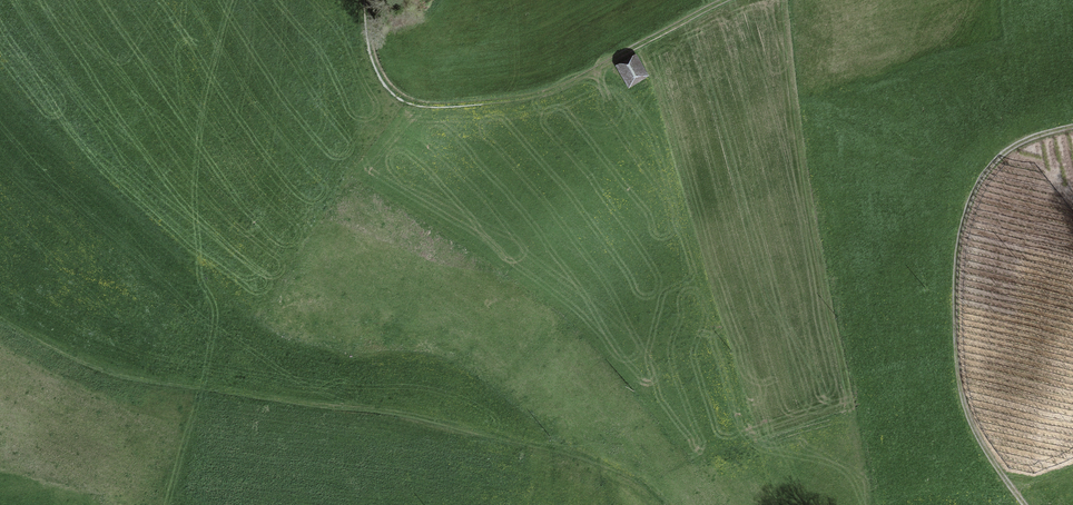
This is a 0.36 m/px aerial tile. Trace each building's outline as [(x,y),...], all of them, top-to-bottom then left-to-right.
[(635,59),(621,68),(630,83),(644,74),(635,59)]
